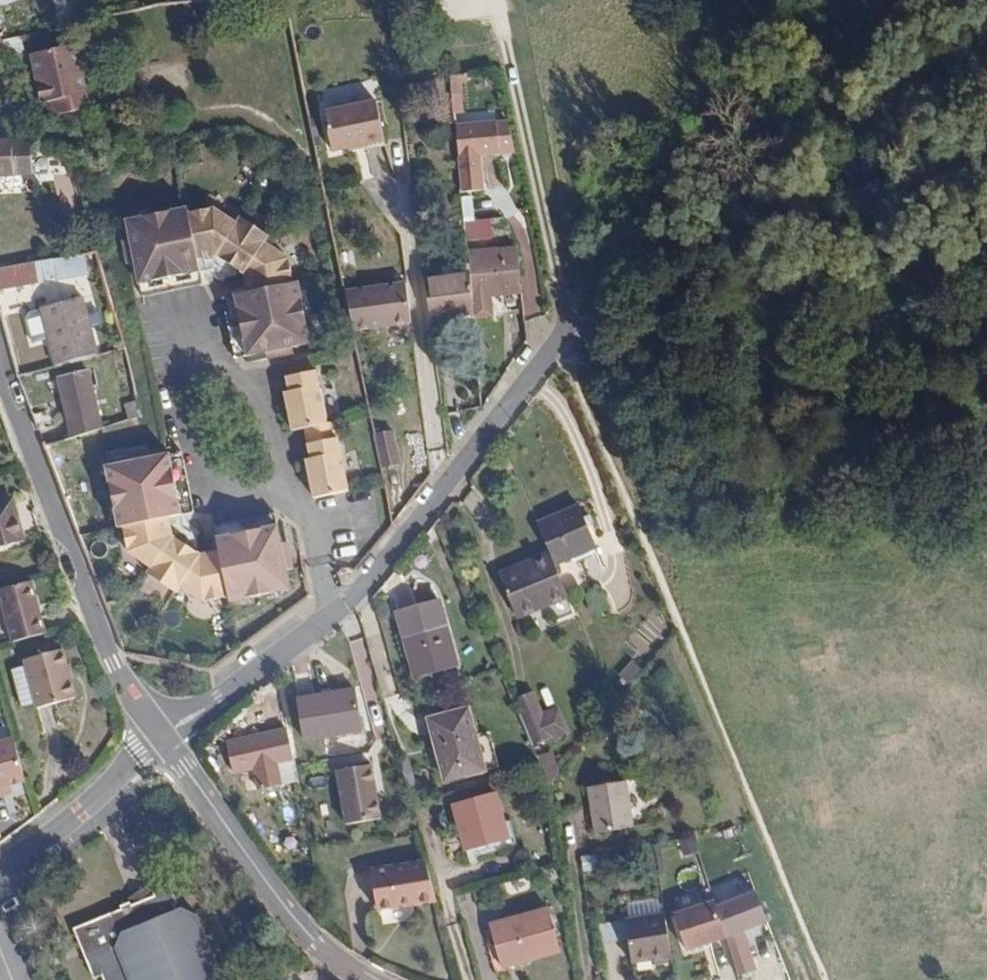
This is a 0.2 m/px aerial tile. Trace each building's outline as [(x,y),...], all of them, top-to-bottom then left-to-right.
[(59,26),(76,21),(72,0),(54,0),(59,26)] [(32,55),(42,104),(47,103),(50,118),(90,109),(76,45),(32,55)] [(451,76),(453,96),(461,95),(460,82),(469,81),(467,74),(451,76)] [(332,152),(384,141),(377,102),(325,113),(332,152)] [(500,154),(497,123),(497,122),(456,126),(464,193),(483,191),(480,156),(500,154)] [(500,154),(512,153),(507,122),(497,123),(500,154)] [(0,142),(0,177),(33,175),(32,161),(39,160),(38,154),(32,155),(31,145),(28,145),(27,140),(0,142)] [(135,263),(139,284),(200,272),(198,259),(216,255),(244,274),(248,292),(234,295),(247,356),(266,352),(267,359),(293,353),(292,347),(311,343),(299,282),(294,283),(288,258),(265,242),(269,236),(241,217),(237,223),(213,208),(188,213),(187,208),(126,221),(130,240),(123,241),(128,264),(135,263)] [(491,295),(521,292),(519,272),(519,262),(517,249),(468,254),(469,265),(470,275),(474,314),(474,317),(493,316),(491,295)] [(0,269),(0,289),(45,281),(44,277),(57,275),(58,279),(88,274),(86,267),(100,265),(96,252),(0,269)] [(451,277),(470,275),(469,265),(450,267),(451,277)] [(139,284),(142,296),(202,284),(200,272),(139,284)] [(425,281),(431,320),(474,314),(470,275),(451,277),(425,281)] [(406,284),(346,292),(354,331),(412,325),(406,284)] [(222,297),(235,358),(247,356),(234,295),(222,297)] [(98,355),(84,298),(41,308),(42,310),(49,338),(56,365),(98,355)] [(49,338),(42,310),(31,313),(27,319),(33,342),(49,338)] [(327,424),(316,371),(287,377),(290,392),(285,393),(293,431),(306,428),(327,424)] [(59,379),(73,438),(104,429),(90,372),(59,379)] [(130,420),(141,417),(138,402),(126,406),(130,420)] [(327,424),(306,428),(308,444),(338,438),(335,422),(327,424)] [(393,432),(376,436),(383,470),(401,466),(393,432)] [(349,491),(338,438),(308,444),(311,459),(306,460),(314,498),(349,491)] [(228,597),(230,602),(290,590),(287,571),(293,570),(288,543),(281,544),(278,528),(216,539),(219,551),(201,556),(173,537),(169,518),(182,515),(169,455),(150,459),(148,452),(122,457),(124,464),(106,468),(118,528),(123,527),(128,552),(151,568),(147,574),(176,593),(180,587),(203,602),(228,597)] [(182,515),(194,513),(182,452),(169,455),(182,515)] [(0,504),(0,549),(23,542),(12,500),(0,504)] [(579,505),(538,524),(550,555),(555,565),(596,548),(579,505)] [(278,528),(275,514),(214,526),(216,539),(278,528)] [(549,604),(567,596),(555,565),(550,555),(499,575),(514,610),(546,597),(549,604)] [(46,633),(42,619),(32,580),(0,590),(0,599),(8,631),(11,642),(46,633)] [(546,597),(514,610),(516,617),(549,604),(546,597)] [(416,679),(457,667),(439,600),(397,612),(416,679)] [(63,650),(24,660),(26,668),(14,671),(24,709),(36,706),(37,709),(75,698),(63,650)] [(416,679),(420,694),(461,682),(457,667),(416,679)] [(335,735),(334,732),(361,727),(355,691),(298,700),(305,740),(335,735)] [(546,724),(543,715),(533,692),(515,699),(534,746),(567,732),(561,717),(546,724)] [(558,709),(543,715),(546,724),(561,717),(558,709)] [(430,720),(446,781),(484,771),(468,710),(430,720)] [(227,743),(233,773),(254,770),(259,791),(299,782),(287,730),(227,743)] [(14,740),(0,744),(0,797),(4,796),(2,788),(10,786),(25,782),(14,740)] [(547,789),(558,775),(551,754),(537,760),(547,789)] [(371,766),(336,771),(345,825),(380,819),(371,766)] [(625,782),(588,788),(596,833),(633,827),(625,782)] [(10,786),(2,788),(4,796),(12,794),(10,786)] [(467,852),(508,840),(494,793),(453,805),(467,852)] [(692,839),(680,843),(683,855),(696,851),(692,839)] [(436,901),(426,862),(371,871),(377,911),(436,901)] [(197,916),(182,909),(173,912),(170,907),(177,904),(170,887),(153,893),(155,896),(132,906),(130,903),(120,907),(121,910),(74,929),(94,979),(105,975),(107,979),(223,979),(197,916)] [(716,907),(726,938),(767,924),(756,894),(716,907)] [(714,903),(675,915),(686,950),(726,938),(716,907),(714,903)] [(501,967),(560,951),(549,909),(490,926),(501,967)] [(632,963),(655,960),(668,958),(671,956),(664,915),(625,921),(632,963)] [(603,943),(625,941),(624,924),(602,926),(603,943)] [(745,940),(728,945),(738,977),(755,971),(745,940)]
